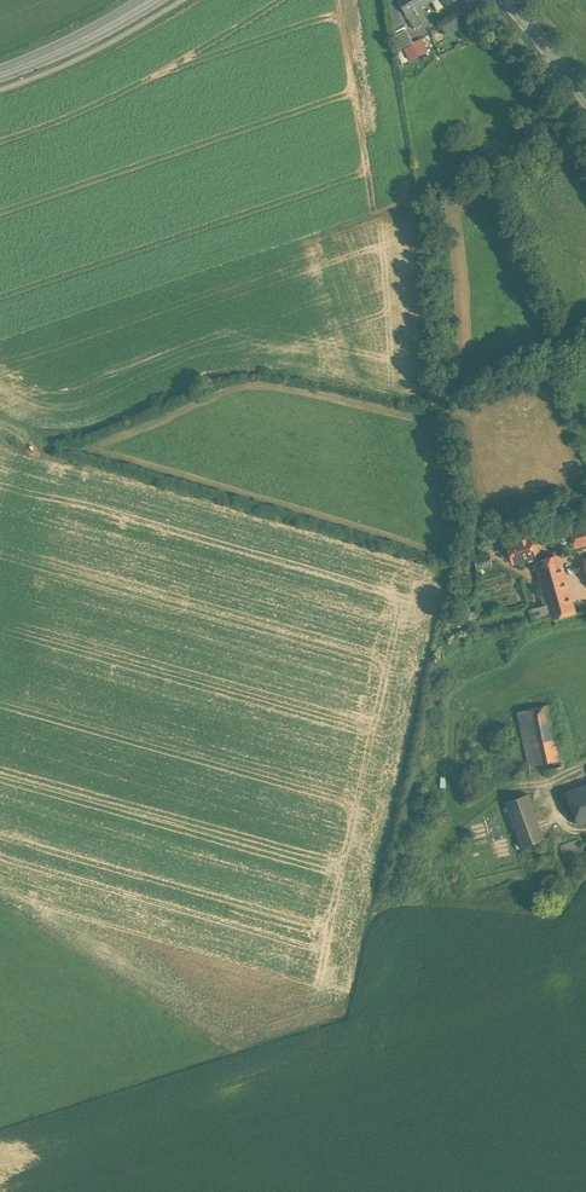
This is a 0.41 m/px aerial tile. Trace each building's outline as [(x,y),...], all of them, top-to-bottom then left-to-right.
[(398,1),(405,12),(413,7),(424,0),(400,0),(398,1)] [(433,1),(433,2),(437,10),(445,6),(445,7),(456,0),(436,0),(433,1)] [(391,5),(395,29),(404,23),(393,4),(391,5)] [(422,23),(413,7),(405,12),(415,27),(422,23)] [(445,33),(460,25),(456,17),(441,24),(445,33)] [(406,29),(393,36),(397,42),(410,36),(406,29)] [(410,36),(397,42),(400,49),(413,42),(410,36)] [(423,40),(411,45),(417,56),(428,50),(423,40)] [(411,45),(405,48),(410,59),(417,56),(411,45)] [(410,59),(405,48),(397,52),(402,63),(410,59)] [(570,529),(576,548),(585,545),(585,524),(570,529)] [(538,539),(531,541),(535,554),(541,552),(538,539)] [(531,540),(508,547),(513,563),(535,556),(535,554),(531,541),(531,540)] [(490,553),(474,558),(477,568),(492,563),(490,553)] [(558,555),(536,560),(549,604),(552,615),(568,610),(569,614),(574,613),(558,555)] [(549,604),(530,609),(533,620),(552,615),(549,604)] [(550,704),(517,712),(530,773),(563,766),(550,704)] [(566,792),(578,824),(585,821),(585,784),(566,792)] [(528,793),(506,802),(509,811),(532,803),(528,793)] [(532,803),(509,811),(519,838),(541,829),(532,803)] [(541,829),(519,838),(522,847),(545,839),(541,829)] [(579,839),(560,846),(565,857),(583,850),(579,839)]
